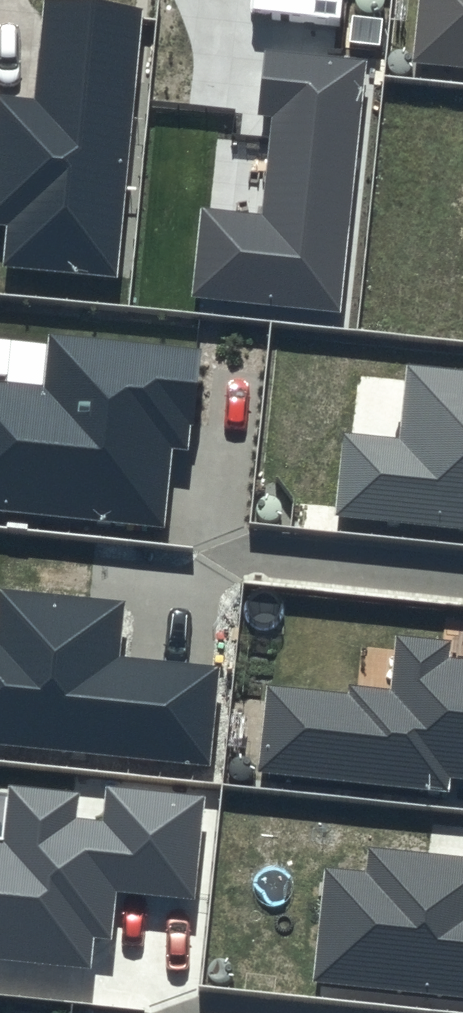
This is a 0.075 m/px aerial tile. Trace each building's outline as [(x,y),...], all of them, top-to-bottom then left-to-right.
[(71,0),(43,0),(33,100),(0,97),(0,222),(8,223),(4,267),(117,278),(144,7),(71,0)] [(414,72),(462,78),(462,0),(422,0),(414,72)] [(366,60),(265,49),(258,114),(272,115),(261,214),(201,207),(192,294),(339,310),(366,60)] [(46,397),(0,392),(0,523),(167,540),(175,461),(190,462),(201,361),(52,345),(46,397)] [(345,441),(336,527),(462,540),(462,380),(408,374),(400,446),(345,441)] [(212,777),(222,678),(123,668),(129,611),(0,597),(0,756),(212,777)] [(257,786),(453,806),(455,791),(462,792),(462,671),(448,669),(450,652),(398,646),(393,700),(353,696),(352,703),(266,694),(257,786)] [(0,852),(0,969),(94,979),(97,949),(113,951),(118,902),(196,910),(206,809),(109,799),(106,831),(80,828),(82,805),(12,798),(6,852),(0,852)] [(314,993),(462,1007),(462,870),(371,861),(368,884),(326,880),(314,993)]
